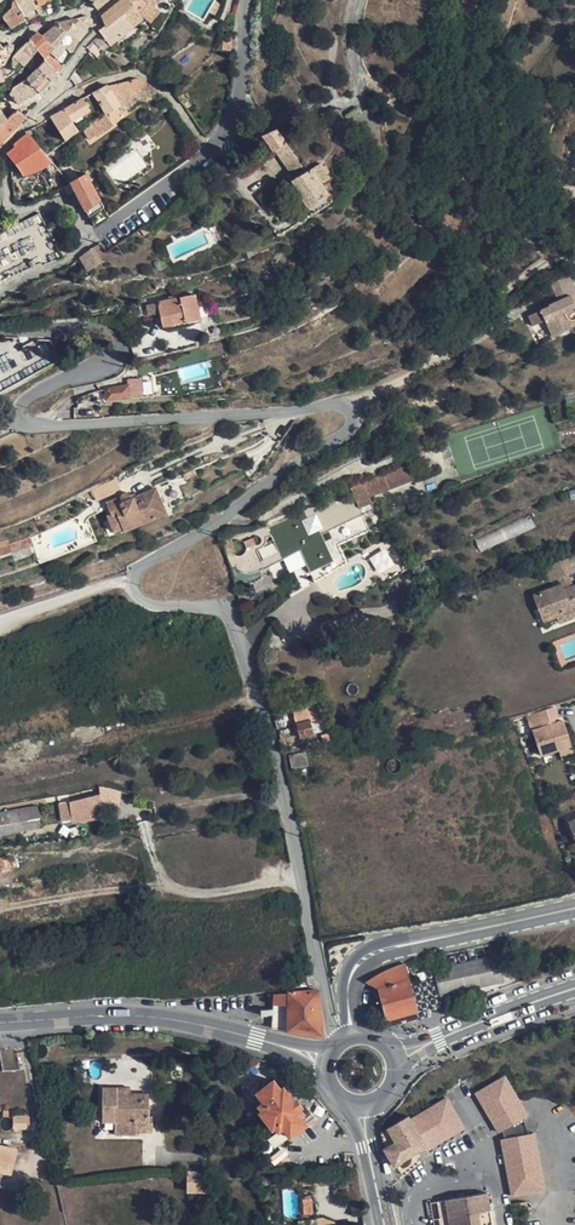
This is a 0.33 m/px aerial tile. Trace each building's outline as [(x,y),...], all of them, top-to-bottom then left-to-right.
[(19,5),(26,20),(40,13),(37,7),(49,0),(26,0),(19,5)] [(90,0),(98,10),(109,0),(90,0)] [(124,13),(134,6),(129,0),(121,0),(101,16),(105,25),(106,28),(124,13)] [(133,27),(144,19),(141,16),(151,5),(155,0),(129,0),(134,6),(124,13),(133,27)] [(221,4),(216,1),(209,13),(214,16),(221,4)] [(26,20),(19,5),(18,5),(16,3),(2,16),(13,28),(26,20)] [(161,11),(151,5),(141,16),(151,23),(161,11)] [(106,28),(105,25),(99,31),(110,46),(134,28),(133,27),(124,13),(106,28)] [(65,49),(72,53),(77,43),(88,29),(91,25),(92,21),(91,17),(87,16),(59,22),(61,26),(65,32),(67,33),(60,41),(67,46),(65,49)] [(59,22),(42,36),(55,48),(60,41),(67,33),(65,32),(61,26),(59,22)] [(50,52),(65,66),(72,53),(65,49),(67,46),(60,41),(55,48),(42,36),(40,34),(38,32),(29,40),(32,44),(37,49),(44,57),(50,52)] [(233,38),(223,38),(222,50),(232,51),(233,38)] [(32,44),(29,40),(13,56),(12,67),(19,72),(33,55),(35,52),(37,49),(32,44)] [(5,64),(13,47),(8,44),(4,48),(0,44),(0,66),(5,64)] [(58,74),(65,66),(50,52),(44,57),(46,60),(45,61),(58,74)] [(45,61),(38,69),(52,82),(58,74),(45,61)] [(41,94),(52,82),(38,69),(27,80),(39,92),(41,94)] [(104,112),(105,113),(113,110),(121,105),(133,96),(149,84),(142,80),(139,79),(136,78),(133,79),(123,82),(108,86),(107,84),(100,89),(92,93),(99,103),(104,112)] [(18,104),(39,92),(27,80),(14,88),(10,95),(18,104)] [(152,85),(149,84),(133,96),(140,104),(157,91),(152,85)] [(189,99),(183,90),(178,95),(184,103),(189,99)] [(90,110),(82,97),(65,109),(50,116),(66,141),(79,131),(72,122),(90,110)] [(0,108),(0,125),(8,120),(8,119),(0,108)] [(4,139),(26,118),(18,110),(8,119),(8,120),(0,125),(0,144),(4,139)] [(105,113),(104,112),(88,124),(95,134),(96,136),(112,124),(105,113)] [(95,134),(88,124),(81,129),(88,138),(95,134)] [(286,144),(277,130),(263,136),(275,152),(276,151),(286,144)] [(46,155),(28,134),(26,135),(15,145),(17,147),(8,153),(9,154),(16,163),(21,170),(23,174),(42,169),(52,161),(46,155)] [(302,166),(287,144),(286,144),(276,151),(292,172),(302,166)] [(331,178),(322,163),(312,168),(291,181),(307,209),(330,193),(323,183),(331,178)] [(95,226),(110,216),(87,173),(71,182),(75,190),(95,226)] [(75,190),(71,182),(70,183),(65,186),(68,193),(75,190)] [(78,256),(86,271),(106,260),(97,245),(78,256)] [(568,276),(551,283),(559,301),(571,296),(574,294),(574,292),(571,282),(574,280),(574,272),(568,276)] [(202,319),(196,295),(181,298),(158,303),(158,304),(160,313),(161,314),(165,313),(168,325),(186,320),(187,322),(202,319)] [(571,296),(559,301),(549,306),(550,307),(539,312),(529,316),(534,326),(545,321),(552,336),(564,330),(561,324),(568,321),(568,322),(574,319),(574,304),(571,296)] [(160,313),(158,304),(148,306),(150,315),(160,313)] [(568,322),(568,321),(561,324),(564,330),(574,325),(574,319),(568,322)] [(15,384),(19,362),(22,361),(29,375),(49,365),(40,347),(31,352),(0,346),(0,392),(15,384)] [(142,396),(141,384),(134,384),(132,384),(106,389),(107,399),(132,398),(142,396)] [(415,482),(408,464),(383,473),(389,490),(415,482)] [(382,491),(376,477),(350,488),(343,491),(316,502),(288,514),(266,523),(271,535),(280,553),(283,560),(300,551),(310,572),(334,561),(322,534),(362,516),(359,509),(377,501),(375,494),(382,491)] [(167,511),(157,488),(133,498),(131,495),(129,493),(127,492),(125,493),(123,494),(122,497),(118,499),(107,504),(112,513),(112,515),(117,513),(124,528),(125,531),(168,513),(167,511)] [(124,528),(117,513),(112,515),(112,513),(108,515),(115,532),(124,528)] [(481,552),(535,526),(529,514),(475,541),(481,552)] [(243,541),(246,550),(259,545),(256,536),(243,541)] [(8,539),(0,541),(0,556),(13,552),(8,539)] [(256,549),(264,567),(280,559),(272,542),(256,549)] [(407,568),(394,546),(370,561),(383,584),(407,568)] [(574,556),(545,567),(550,581),(559,578),(568,575),(574,572),(574,557),(574,556)] [(572,586),(568,575),(559,578),(562,585),(563,590),(572,586)] [(572,586),(563,590),(562,585),(534,596),(543,621),(572,611),(574,617),(574,585),(572,586)] [(574,617),(572,611),(543,621),(546,628),(574,617)] [(558,719),(554,707),(538,712),(542,724),(554,720),(558,719)] [(314,734),(310,720),(296,724),(300,738),(314,734)] [(556,724),(554,720),(542,724),(543,728),(550,726),(552,731),(566,727),(564,721),(556,724)] [(552,731),(550,726),(543,728),(533,731),(540,756),(557,750),(572,745),(566,727),(552,731)] [(572,745),(557,750),(560,759),(574,754),(572,745)] [(308,765),(305,752),(289,755),(292,769),(308,765)] [(103,808),(102,793),(88,797),(89,806),(80,807),(80,820),(101,818),(100,808),(103,808)] [(89,806),(88,797),(71,801),(73,820),(80,820),(80,807),(89,806)] [(38,805),(0,812),(0,835),(23,831),(23,829),(42,826),(38,805)] [(7,857),(0,858),(0,870),(9,869),(7,857)] [(416,1010),(404,964),(392,969),(380,974),(366,983),(378,989),(380,990),(382,997),(388,1018),(416,1010)] [(306,984),(305,973),(293,974),(293,985),(306,984)] [(380,990),(378,989),(373,990),(375,999),(382,997),(380,990)] [(322,1034),(316,990),(274,994),(272,1026),(322,1034)] [(504,1077),(476,1094),(499,1133),(502,1131),(524,1118),(527,1116),(504,1077)] [(281,1090),(274,1080),(257,1093),(264,1102),(259,1106),(263,1111),(260,1112),(272,1128),(275,1127),(278,1131),(283,1128),(291,1137),(308,1124),(307,1123),(300,1115),(303,1112),(301,1109),(303,1107),(297,1099),(295,1101),(291,1096),(286,1100),(279,1091),(281,1090)] [(118,1098),(118,1088),(103,1088),(103,1122),(116,1122),(116,1134),(137,1134),(137,1132),(137,1118),(150,1118),(149,1116),(149,1094),(132,1094),(132,1098),(118,1098)] [(132,1094),(132,1088),(118,1088),(118,1098),(132,1098),(132,1094)] [(445,1121),(439,1111),(433,1114),(439,1125),(445,1121)] [(439,1125),(433,1114),(414,1126),(409,1116),(382,1132),(381,1133),(385,1150),(396,1168),(411,1159),(409,1157),(445,1135),(439,1125)] [(27,1127),(27,1116),(14,1117),(14,1127),(27,1127)] [(153,1117),(149,1116),(150,1118),(137,1118),(137,1132),(153,1132),(153,1117)] [(530,1134),(524,1118),(502,1131),(505,1139),(530,1134)] [(505,1139),(502,1139),(512,1195),(544,1189),(534,1133),(530,1134),(505,1139)] [(11,1173),(17,1149),(0,1145),(0,1170),(11,1173)] [(455,1162),(452,1161),(449,1161),(447,1163),(446,1164),(445,1168),(445,1170),(447,1173),(449,1174),(452,1175),(455,1174),(457,1172),(458,1169),(459,1167),(458,1165),(457,1163),(455,1162)] [(205,1176),(205,1171),(187,1171),(187,1175),(187,1191),(205,1192),(205,1176)] [(487,1193),(437,1202),(440,1219),(448,1217),(449,1224),(493,1224),(487,1193)]
